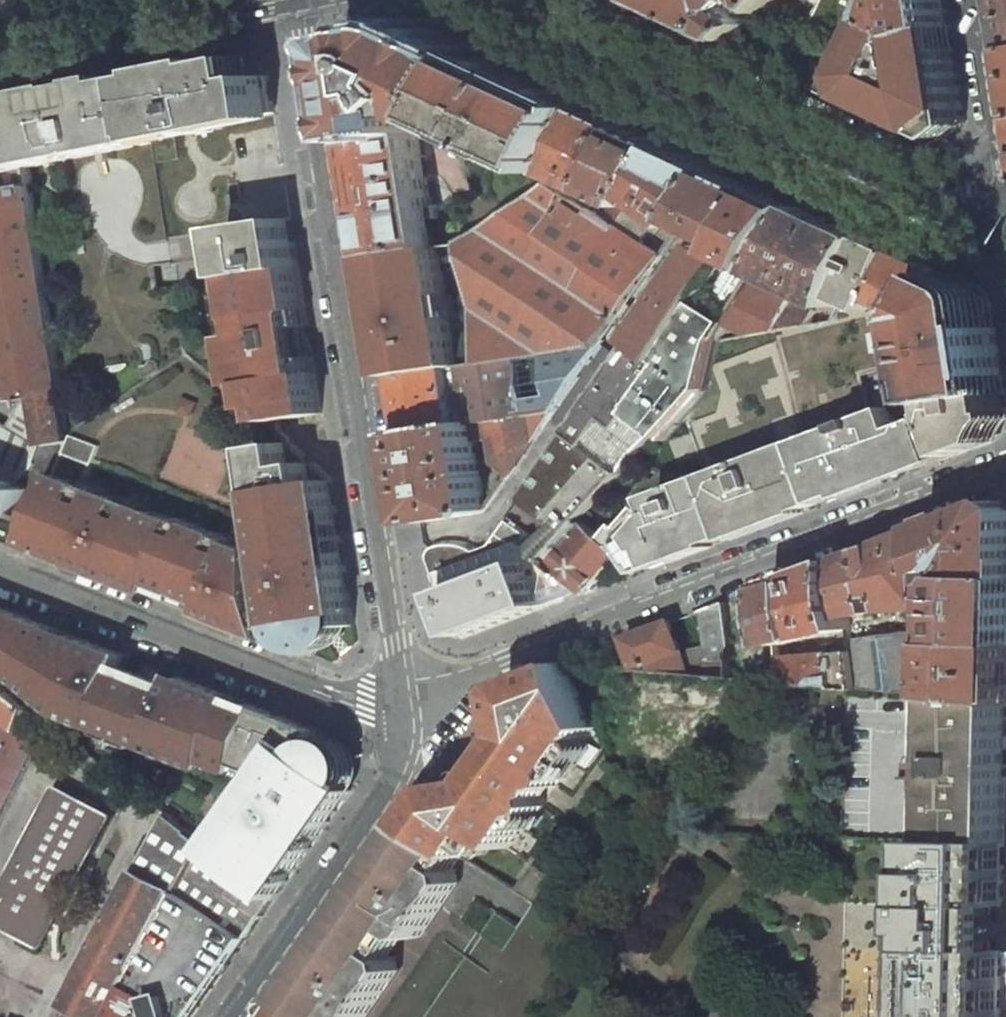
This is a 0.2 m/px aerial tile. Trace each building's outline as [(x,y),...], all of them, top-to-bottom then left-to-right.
[(741,40),(747,35),(759,24),(747,11),(755,3),(761,2),(771,13),(773,12),(785,0),(654,0),(741,40)] [(865,55),(849,91),(889,109),(946,135),(965,121),(953,46),(950,46),(946,27),(921,35),(883,17),(876,14),(860,7),(846,0),(824,0),(810,28),(809,31),(865,55)] [(950,25),(946,0),(891,0),(883,17),(921,35),(946,27),(950,25)] [(356,36),(346,51),(360,143),(421,133),(416,103),(423,98),(434,103),(433,106),(435,112),(433,113),(434,117),(436,116),(448,122),(478,56),(417,28),(405,26),(356,36)] [(511,151),(557,173),(588,107),(478,56),(448,122),(494,143),(491,149),(497,152),(499,148),(510,152),(511,151)] [(244,58),(144,78),(153,138),(194,129),(195,135),(213,131),(212,128),(216,127),(216,125),(276,115),(269,76),(249,80),(244,58)] [(525,74),(529,67),(512,60),(509,67),(525,74)] [(144,78),(18,104),(27,167),(71,159),(154,143),(153,138),(144,78)] [(0,107),(0,173),(27,167),(18,104),(0,107)] [(673,147),(588,107),(557,173),(571,179),(612,198),(631,207),(638,196),(673,147)] [(439,248),(429,178),(428,178),(421,133),(360,143),(378,258),(382,257),(439,248)] [(723,170),(673,147),(638,196),(662,212),(685,228),(690,220),(723,170)] [(708,229),(742,179),(733,174),(723,170),(690,220),(698,224),(708,229)] [(571,179),(557,173),(553,183),(592,211),(595,207),(567,188),(571,179)] [(768,191),(742,179),(708,229),(736,242),(768,191)] [(602,345),(664,257),(642,243),(617,227),(600,216),(592,211),(553,183),(465,243),(486,363),(602,345)] [(0,191),(0,316),(12,395),(32,392),(62,387),(30,185),(0,191)] [(768,191),(736,242),(730,252),(764,269),(788,232),(805,208),(768,191)] [(662,212),(638,196),(631,207),(617,227),(642,243),(662,212)] [(631,207),(612,198),(600,216),(617,227),(631,207)] [(872,239),(805,208),(788,232),(764,269),(800,287),(797,291),(802,293),(804,289),(839,306),(844,297),(872,239)] [(233,267),(235,278),(247,276),(299,268),(297,258),(295,242),(294,232),(291,218),(246,225),(227,228),(229,242),(233,267)] [(736,242),(708,229),(630,342),(656,361),(696,301),(730,252),(736,242)] [(901,252),(872,239),(844,297),(876,312),(881,301),(901,252)] [(380,266),(391,336),(392,343),(397,377),(416,374),(443,370),(448,369),(461,367),(442,247),(439,248),(382,257),(378,258),(380,266)] [(901,252),(881,301),(892,306),(890,312),(890,314),(903,310),(931,324),(952,276),(901,252)] [(234,336),(241,385),(262,382),(266,407),(272,406),(274,421),(291,418),(323,413),(314,356),(312,356),(309,335),(304,326),(308,325),(300,268),(299,268),(247,276),(252,316),(239,318),(241,335),(234,336)] [(980,288),(952,276),(931,324),(931,325),(940,391),(942,404),(949,402),(1005,394),(992,305),(980,288)] [(770,330),(810,325),(816,312),(755,282),(728,321),(716,338),(770,330)] [(770,330),(801,443),(802,441),(874,415),(862,378),(888,369),(882,343),(878,327),(875,314),(876,312),(844,297),(839,306),(832,322),(810,325),(770,330)] [(662,438),(702,388),(716,338),(728,321),(696,301),(656,361),(630,342),(597,389),(652,431),(662,438)] [(898,342),(882,343),(888,369),(896,403),(940,391),(931,325),(907,340),(898,342)] [(898,336),(878,327),(882,343),(898,342),(898,336)] [(461,367),(448,369),(457,426),(473,423),(488,421),(556,411),(602,345),(486,363),(461,367)] [(397,377),(396,377),(405,434),(406,434),(457,426),(448,369),(443,370),(416,374),(397,377)] [(62,387),(32,392),(41,447),(69,441),(68,429),(62,387)] [(566,432),(619,472),(652,431),(597,389),(566,432)] [(822,503),(825,502),(895,476),(994,439),(1005,419),(1005,394),(949,402),(942,404),(943,413),(927,419),(904,428),(897,407),(874,415),(802,441),(801,443),(805,458),(804,458),(813,480),(822,503)] [(556,411),(488,421),(491,439),(491,446),(488,447),(489,454),(493,453),(494,462),(511,475),(556,411)] [(488,421),(473,423),(476,442),(491,439),(488,421)] [(32,490),(49,497),(57,475),(69,444),(69,441),(41,447),(0,423),(0,478),(32,490)] [(457,426),(406,434),(420,523),(485,513),(486,510),(483,492),(476,442),(473,423),(457,426)] [(566,432),(518,501),(551,525),(542,536),(556,547),(580,519),(619,472),(566,432)] [(739,499),(759,528),(769,524),(822,503),(813,480),(804,458),(805,458),(801,443),(714,475),(726,505),(739,499)] [(28,500),(14,537),(77,562),(79,557),(97,564),(95,569),(155,592),(159,583),(213,604),(209,613),(218,616),(220,612),(238,619),(237,623),(270,636),(272,631),(286,629),(289,644),(320,655),(325,645),(331,639),(334,636),(345,629),(356,626),(335,480),(314,463),(295,466),(292,444),(259,448),(273,545),(279,544),(275,555),(257,558),(256,552),(229,541),(230,537),(174,515),(172,519),(57,475),(49,497),(45,507),(28,500)] [(714,475),(584,522),(621,554),(635,574),(690,554),(712,546),(708,541),(693,519),(694,519),(710,512),(720,508),(726,505),(714,475)] [(0,478),(0,532),(14,537),(28,500),(32,490),(0,478)] [(498,494),(483,492),(486,510),(498,494)] [(759,528),(739,499),(726,505),(738,536),(759,528)] [(964,573),(964,577),(1005,579),(1005,506),(998,501),(929,527),(933,572),(950,566),(954,570),(956,567),(964,573)] [(738,536),(726,505),(720,508),(710,512),(694,519),(693,519),(708,541),(712,546),(738,536)] [(462,639),(536,611),(573,597),(586,593),(546,559),(528,544),(532,534),(507,516),(485,548),(482,549),(472,544),(468,542),(457,540),(448,540),(441,541),(433,544),(429,548),(427,553),(426,559),(433,577),(437,575),(435,587),(433,587),(434,608),(436,615),(449,632),(451,631),(462,639)] [(556,547),(546,559),(586,593),(603,574),(621,554),(584,522),(580,519),(556,547)] [(883,544),(841,560),(849,617),(881,613),(935,608),(933,582),(933,572),(929,527),(883,544)] [(806,573),(774,585),(781,645),(851,630),(849,617),(841,560),(806,573)] [(1005,645),(1005,579),(964,577),(958,577),(950,583),(951,606),(946,606),(946,613),(951,613),(950,639),(948,638),(948,643),(1005,645)] [(71,716),(208,769),(212,760),(221,763),(220,766),(239,773),(243,763),(269,773),(266,781),(249,805),(253,808),(248,815),(244,813),(232,830),(238,834),(222,856),(276,898),(323,831),(353,788),(349,785),(355,777),(357,771),(357,765),(354,758),(352,754),(349,751),(343,747),(320,737),(322,732),(181,678),(177,687),(125,666),(128,657),(0,607),(0,656),(71,716)] [(934,631),(852,641),(854,651),(859,689),(928,695),(934,631)] [(1005,702),(1005,645),(948,643),(947,671),(942,671),(941,683),(946,683),(946,697),(1005,702)] [(854,651),(783,658),(786,683),(859,689),(854,651)] [(484,769),(478,776),(443,783),(438,789),(414,823),(458,852),(466,857),(471,860),(489,834),(506,846),(531,809),(538,809),(542,802),(541,794),(549,783),(556,781),(562,773),(560,766),(591,721),(569,662),(562,662),(543,672),(510,688),(505,696),(511,729),(503,740),(484,769)] [(5,691),(0,700),(0,718),(15,726),(23,706),(5,691)] [(946,697),(944,697),(944,722),(942,760),(936,760),(936,777),(942,778),(940,839),(1005,842),(1005,810),(1005,702),(946,697)] [(23,706),(15,726),(0,758),(0,823),(47,726),(23,706)] [(60,786),(0,902),(0,925),(44,948),(115,814),(60,786)] [(120,858),(142,870),(170,816),(148,804),(120,858)] [(171,816),(86,978),(65,1016),(113,1016),(179,892),(205,842),(192,832),(171,816)] [(458,852),(414,823),(413,825),(386,864),(370,887),(353,912),(397,943),(404,932),(412,937),(417,940),(427,937),(463,884),(462,874),(456,871),(448,866),(458,852)] [(1002,950),(1001,950),(994,950),(995,905),(1003,906),(1004,898),(1000,894),(1000,886),(1004,883),(1005,848),(1005,842),(940,839),(930,839),(919,839),(918,855),(929,856),(926,948),(901,947),(899,1016),(1000,1016),(1002,950)] [(222,856),(205,842),(179,892),(248,939),(263,917),(276,898),(222,856)] [(456,871),(466,857),(458,852),(448,866),(456,871)] [(540,905),(557,880),(535,865),(527,876),(527,879),(519,890),(537,902),(540,905)] [(248,939),(179,892),(113,1016),(193,1016),(203,1003),(248,939)] [(293,999),(318,1016),(371,1016),(403,969),(401,962),(397,959),(389,954),(389,953),(397,943),(353,912),(326,951),(293,999)] [(404,932),(397,943),(405,948),(412,937),(404,932)] [(397,943),(389,954),(397,959),(405,948),(397,943)] [(293,999),(280,1016),(318,1016),(293,999)]
